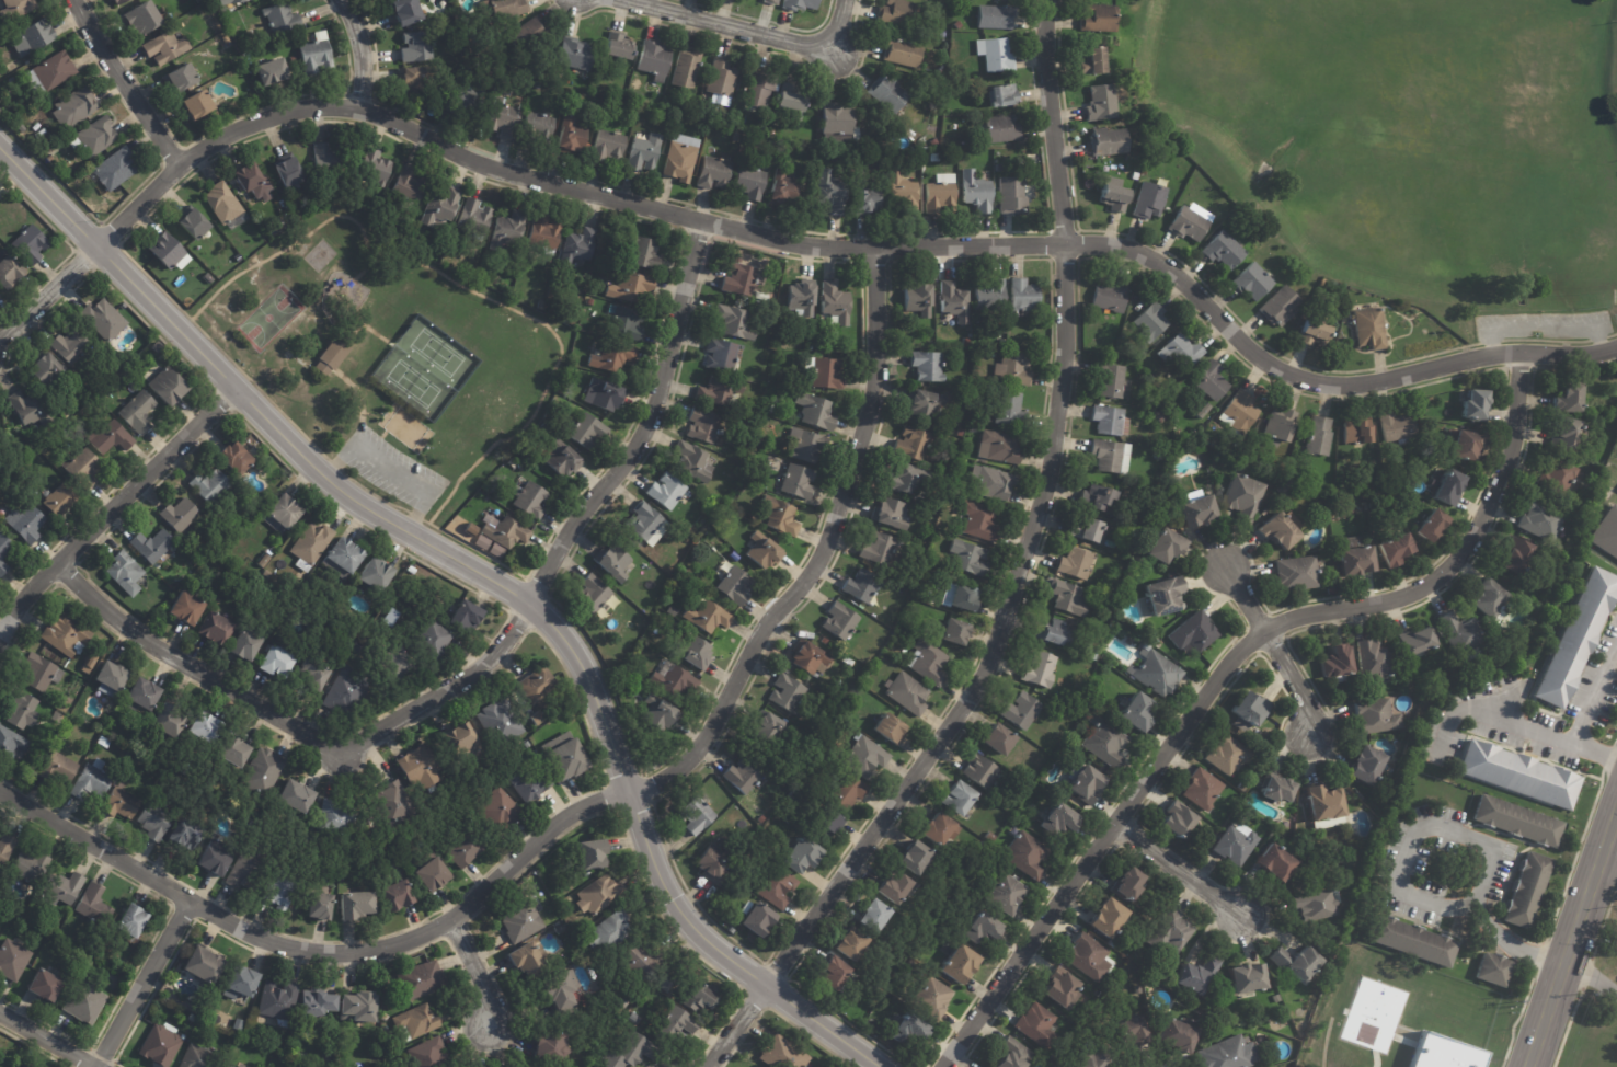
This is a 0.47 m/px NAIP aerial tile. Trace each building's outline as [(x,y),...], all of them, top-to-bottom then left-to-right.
[(4,11),(0,1),(0,0),(36,0),(41,9),(7,24),(1,12),(4,11)] [(125,14),(150,0),(153,0),(159,10),(167,24),(138,39),(131,28),(133,27),(131,25),(131,26),(125,14)] [(395,24),(388,0),(414,0),(420,15),(395,24)] [(496,21),(489,0),(525,0),(528,11),(496,21)] [(782,7),(784,0),(818,0),(815,9),(806,7),(805,7),(804,9),(796,7),(796,10),(782,7)] [(886,3),(887,0),(907,0),(917,2),(910,28),(896,25),(878,20),(881,3),(891,7),(891,4),(886,3)] [(300,14),(305,27),(275,37),(268,16),(265,16),(263,10),(289,2),(294,16),(300,14)] [(1116,8),(1115,31),(1080,30),(1080,13),(1090,13),(1090,11),(1087,11),(1087,3),(1099,3),(1100,2),(1104,2),(1105,3),(1116,4),(1116,8)] [(1013,16),(1013,27),(977,26),(978,3),(1016,5),(1016,16),(1013,16)] [(53,26),(59,37),(56,39),(57,42),(38,51),(37,49),(23,58),(14,43),(24,37),(22,32),(47,16),(48,19),(50,18),(54,22),(51,23),(53,26)] [(536,18),(548,34),(541,38),(539,41),(523,53),(509,34),(535,16),(536,18)] [(959,28),(954,23),(960,20),(963,25),(959,28)] [(172,32),(179,42),(186,37),(194,49),(161,69),(156,58),(162,54),(161,53),(151,59),(144,46),(172,30),(172,32)] [(402,60),(401,60),(401,48),(408,47),(408,43),(402,43),(402,31),(431,30),(432,58),(402,60)] [(319,74),(307,77),(301,46),(316,43),(318,42),(317,33),(328,31),(335,68),(325,70),(324,67),(320,67),(321,74),(319,74)] [(622,34),(628,35),(626,42),(633,44),(630,59),(605,53),(608,38),(611,39),(613,32),(622,34)] [(913,43),(922,46),(917,68),(883,59),(886,48),(884,48),(887,37),(894,38),(894,37),(899,39),(901,32),(915,35),(913,43)] [(566,35),(566,36),(571,37),(571,39),(580,42),(580,41),(595,44),(589,70),(557,62),(563,34),(566,35)] [(1013,56),(1014,69),(986,71),(985,54),(977,55),(976,41),(1007,37),(1008,50),(1007,50),(1008,55),(1013,55),(1013,56)] [(646,38),(658,42),(658,43),(665,45),(665,47),(673,49),(663,83),(653,81),(655,73),(637,68),(644,38),(646,38)] [(1102,45),(1104,71),(1091,72),(1091,74),(1081,74),(1080,60),(1086,60),(1086,48),(1088,48),(1088,46),(1092,46),(1092,44),(1097,44),(1097,45),(1102,45)] [(681,49),(689,50),(689,48),(701,51),(699,61),(700,61),(699,65),(698,65),(692,89),(670,83),(678,48),(681,49)] [(70,57),(72,59),(71,59),(73,62),(73,61),(81,72),(49,92),(49,91),(39,97),(25,76),(66,49),(70,57)] [(716,56),(730,59),(727,69),(730,69),(731,66),(737,67),(734,79),(736,82),(735,85),(733,85),(731,95),(706,90),(714,56),(716,56)] [(287,81),(265,89),(259,70),(260,70),(259,68),(285,58),(293,79),(287,81)] [(10,66),(16,61),(21,69),(13,73),(10,66)] [(194,69),(198,78),(199,78),(202,82),(179,93),(174,85),(169,89),(163,77),(168,74),(168,76),(191,64),(194,69)] [(426,81),(427,91),(399,92),(399,81),(397,81),(397,72),(397,67),(422,65),(422,81),(426,81)] [(754,68),(759,69),(758,72),(768,74),(768,71),(776,73),(772,90),(769,89),(765,108),(742,103),(749,67),(754,68)] [(908,94),(894,114),(865,92),(882,70),(894,80),(892,82),(908,94)] [(785,81),(795,83),(794,92),(798,93),(799,90),(806,92),(805,97),(802,96),(801,103),(799,110),(803,111),(801,119),(780,115),(782,105),(773,103),(778,89),(781,90),(782,81),(785,81)] [(454,114),(443,108),(457,82),(463,85),(463,84),(475,92),(478,90),(483,93),(471,115),(459,108),(456,115),(454,114)] [(1014,91),(1016,103),(988,106),(987,101),(989,101),(987,87),(1013,83),(1014,91)] [(1087,119),(1085,106),(1089,106),(1088,101),(1091,101),(1089,85),(1113,83),(1116,117),(1087,121),(1087,119)] [(96,96),(104,107),(92,116),(73,129),(73,128),(67,131),(55,113),(60,110),(58,105),(89,84),(96,96)] [(208,95),(209,95),(217,108),(194,121),(184,102),(206,90),(208,95)] [(635,91),(641,93),(639,103),(626,100),(629,90),(635,91)] [(837,103),(841,103),(841,102),(845,102),(845,105),(852,105),(852,125),(859,125),(859,141),(825,141),(825,131),(823,131),(824,100),(835,101),(835,103),(837,103)] [(512,138),(502,136),(504,129),(498,128),(497,130),(488,128),(495,102),(503,104),(503,102),(509,104),(509,105),(520,108),(513,138),(512,138)] [(420,115),(423,110),(429,113),(426,118),(420,115)] [(544,115),(554,118),(550,138),(521,130),(526,110),(544,115)] [(570,153),(557,150),(558,146),(554,145),(560,124),(563,124),(566,113),(575,116),(574,124),(583,125),(588,126),(583,149),(578,148),(577,150),(571,149),(570,153)] [(1020,126),(1021,138),(984,142),(982,116),(995,115),(995,114),(1013,113),(1014,122),(1013,122),(1013,123),(1020,122),(1020,126)] [(679,124),(672,122),(674,114),(681,116),(679,124)] [(114,127),(116,131),(117,131),(123,139),(108,148),(110,149),(94,159),(85,146),(78,151),(70,140),(78,136),(78,135),(93,125),(110,115),(115,124),(112,125),(114,127)] [(1104,126),(1104,129),(1125,127),(1127,151),(1091,154),(1089,134),(1090,134),(1090,131),(1092,131),(1091,127),(1104,125),(1104,126)] [(41,135),(46,129),(49,133),(44,138),(41,135)] [(604,162),(593,159),(599,129),(611,131),(611,130),(618,133),(617,134),(627,136),(620,163),(611,161),(611,159),(609,158),(609,156),(607,156),(605,162),(604,162)] [(732,139),(734,129),(741,131),(737,141),(732,139)] [(639,171),(626,168),(633,136),(647,139),(649,130),(662,134),(653,170),(643,168),(644,160),(643,160),(640,171),(639,171)] [(676,176),(663,174),(667,158),(666,157),(672,133),(699,138),(693,163),(692,163),(688,183),(678,181),(679,176),(676,176)] [(933,147),(930,141),(936,138),(939,144),(933,147)] [(768,147),(770,139),(777,140),(775,149),(768,147)] [(316,144),(329,144),(329,150),(333,150),(333,146),(344,145),(344,174),(317,174),(317,156),(316,156),(316,144)] [(128,146),(137,158),(134,160),(137,164),(136,165),(140,172),(112,193),(106,185),(105,185),(101,180),(95,184),(89,175),(95,171),(94,171),(128,146)] [(371,148),(383,152),(382,157),(380,156),(379,160),(380,161),(380,159),(385,160),(385,159),(395,163),(386,188),(359,179),(371,148)] [(290,192),(278,169),(277,170),(275,165),(280,162),(278,160),(293,152),(296,160),(298,159),(309,182),(290,192)] [(710,188),(697,185),(704,156),(715,158),(716,157),(722,158),(722,159),(731,161),(724,188),(715,187),(716,183),(716,180),(712,179),(710,188)] [(757,200),(745,197),(747,191),(734,188),(734,187),(732,186),(738,161),(746,162),(745,167),(749,168),(749,167),(756,168),(757,164),(754,163),(756,157),(770,160),(768,168),(767,168),(766,171),(765,171),(758,200),(757,200)] [(267,181),(249,193),(237,173),(252,163),(252,164),(256,162),(268,180),(267,181)] [(406,168),(421,174),(417,182),(428,187),(418,207),(391,194),(404,167),(406,168)] [(785,170),(784,176),(799,180),(793,203),(783,200),(782,207),(767,204),(768,197),(767,197),(771,177),(775,177),(777,167),(787,169),(785,170)] [(842,214),(830,213),(832,204),(827,203),(827,200),(817,200),(818,185),(819,185),(821,167),(833,168),(832,177),(848,179),(847,198),(846,198),(845,214),(842,214)] [(978,177),(980,177),(982,180),(990,180),(989,191),(993,193),(993,197),(989,200),(989,204),(991,204),(991,213),(977,211),(977,203),(970,203),(970,202),(963,202),(963,168),(975,168),(975,177),(978,177)] [(916,214),(904,213),(904,205),(903,205),(903,203),(887,203),(890,169),(901,169),(901,179),(910,179),(910,181),(915,181),(915,194),(918,194),(918,198),(917,199),(917,202),(918,202),(918,214),(916,214)] [(939,214),(926,214),(926,183),(937,183),(937,173),(954,173),(954,214),(939,214)] [(1022,184),(1023,196),(1027,196),(1027,211),(999,213),(999,175),(1022,175),(1022,184)] [(1123,211),(1111,209),(1112,205),(1101,203),(1102,197),(1099,196),(1101,182),(1104,183),(1106,175),(1123,179),(1121,186),(1127,187),(1124,203),(1126,203),(1124,211),(1123,211)] [(869,215),(857,215),(857,209),(855,209),(855,176),(875,176),(875,185),(881,185),(881,208),(875,208),(875,210),(869,210),(869,215)] [(225,226),(215,211),(216,211),(206,196),(213,192),(211,191),(215,190),(213,187),(225,180),(246,211),(225,226)] [(1160,185),(1168,187),(1165,198),(1166,200),(1165,205),(1162,206),(1159,217),(1152,215),(1154,211),(1151,210),(1148,219),(1133,215),(1143,180),(1160,185)] [(451,187),(463,192),(462,197),(463,197),(454,222),(441,217),(440,220),(436,219),(433,228),(422,223),(428,207),(427,207),(435,188),(448,194),(451,187)] [(470,197),(482,202),(479,208),(483,209),(484,206),(495,210),(486,237),(459,227),(469,197),(470,197)] [(1181,238),(1168,229),(1182,204),(1189,207),(1192,202),(1214,215),(1197,242),(1184,234),(1182,238),(1181,238)] [(199,242),(182,225),(185,221),(181,216),(191,206),(195,210),(196,209),(215,228),(205,238),(205,239),(204,241),(203,240),(199,243),(199,242)] [(515,209),(528,213),(525,227),(527,228),(523,243),(507,239),(504,253),(491,250),(498,217),(508,219),(508,218),(512,219),(514,209),(515,209)] [(537,216),(549,219),(548,225),(552,226),(553,222),(563,226),(557,253),(529,245),(537,216)] [(439,220),(452,226),(448,236),(436,230),(439,220)] [(42,259),(34,266),(12,243),(22,234),(22,233),(32,223),(51,243),(44,251),(42,249),(38,253),(43,257),(42,259)] [(585,227),(599,230),(596,244),(597,245),(594,262),(583,260),(583,262),(574,260),(572,269),(561,266),(570,233),(583,237),(585,227)] [(1216,261),(1214,257),(1211,261),(1200,251),(1222,229),(1246,252),(1229,269),(1219,260),(1217,261),(1216,261)] [(187,255),(172,271),(149,248),(154,242),(159,245),(161,243),(159,240),(168,230),(190,252),(187,255)] [(664,260),(661,272),(632,264),(638,244),(634,243),(635,236),(662,242),(660,252),(657,251),(657,252),(660,253),(658,257),(664,259),(664,260)] [(9,290),(0,282),(0,262),(11,252),(28,269),(25,273),(9,290)] [(726,290),(721,289),(724,275),(730,277),(731,273),(726,272),(729,261),(764,269),(761,280),(757,279),(756,284),(754,283),(750,297),(726,290)] [(1264,273),(1274,283),(1254,301),(1250,296),(1248,298),(1243,292),(1242,295),(1231,283),(1253,261),(1264,273)] [(656,282),(653,295),(645,292),(642,305),(606,296),(609,285),(619,287),(622,272),(629,273),(630,267),(635,268),(634,274),(657,280),(656,282)] [(204,277),(208,273),(215,280),(210,284),(204,277)] [(993,277),(1005,277),(1004,307),(975,307),(976,284),(987,284),(987,286),(993,286),(993,277)] [(1020,315),(1021,310),(1016,310),(1016,311),(1011,311),(1011,277),(1027,277),(1027,284),(1030,284),(1035,284),(1035,285),(1039,285),(1039,308),(1031,308),(1031,315),(1020,315)] [(802,278),(813,279),(813,284),(811,284),(810,305),(813,305),(812,317),(794,315),(794,310),(785,309),(787,285),(792,285),(792,282),(796,282),(796,280),(801,280),(801,278),(802,278)] [(824,279),(835,280),(835,289),(840,290),(840,291),(849,291),(848,325),(830,324),(830,314),(828,312),(819,312),(822,279),(824,279)] [(907,310),(907,279),(931,279),(931,286),(930,286),(930,305),(932,305),(932,318),(922,318),(922,310),(907,310)] [(957,288),(960,288),(960,289),(970,289),(968,324),(959,323),(959,313),(951,313),(951,312),(940,312),(940,292),(941,292),(941,279),(955,279),(955,288),(957,288)] [(1117,282),(1128,284),(1123,313),(1113,311),(1113,310),(1092,306),(1097,284),(1111,287),(1113,280),(1117,282)] [(1266,320),(1265,318),(1266,318),(1258,309),(1283,284),(1304,305),(1288,319),(1287,318),(1278,326),(1274,322),(1272,324),(1266,320)] [(129,324),(111,343),(81,312),(92,302),(95,307),(106,297),(131,322),(129,324)] [(1156,301),(1165,311),(1161,314),(1169,323),(1152,339),(1155,340),(1148,345),(1138,334),(1142,330),(1139,328),(1138,328),(1132,321),(1155,300),(1156,301)] [(538,309),(540,301),(547,302),(544,311),(538,309)] [(754,341),(721,332),(723,324),(722,323),(723,319),(713,317),(716,303),(746,310),(743,321),(747,322),(746,328),(756,330),(754,341)] [(644,330),(641,344),(610,334),(615,320),(607,318),(610,305),(618,307),(626,308),(638,311),(638,312),(645,315),(642,323),(640,322),(639,326),(645,329),(644,330)] [(1379,307),(1385,347),(1372,349),(1371,343),(1357,345),(1352,310),(1379,307)] [(1114,328),(1120,314),(1125,317),(1121,330),(1114,328)] [(576,326),(566,322),(569,317),(578,322),(576,326)] [(1308,319),(1331,326),(1324,344),(1320,343),(1318,349),(1315,348),(1317,343),(1316,342),(1314,347),(1299,342),(1303,333),(1301,332),(1307,318),(1308,319)] [(51,343),(61,333),(66,337),(69,334),(67,333),(76,324),(94,345),(72,366),(51,343)] [(1194,340),(1204,352),(1184,370),(1176,360),(1170,366),(1156,352),(1178,331),(1181,334),(1182,333),(1188,340),(1188,341),(1190,344),(1194,340)] [(734,362),(732,372),(720,370),(720,369),(704,366),(708,355),(713,357),(714,353),(706,349),(709,336),(738,344),(735,357),(734,362)] [(346,342),(355,349),(336,371),(334,370),(329,377),(318,367),(323,360),(321,359),(340,337),(346,342)] [(154,346),(160,340),(167,346),(160,353),(154,346)] [(639,351),(635,363),(626,360),(622,374),(588,366),(592,355),(601,357),(604,346),(618,351),(619,345),(639,349),(639,351)] [(50,352),(66,367),(46,386),(31,370),(38,363),(35,359),(45,348),(49,353),(50,352)] [(941,353),(941,372),(943,372),(943,381),(917,380),(917,366),(910,365),(911,351),(941,352),(941,353)] [(1028,366),(1023,366),(1023,370),(1032,371),(1030,386),(1019,385),(1019,383),(1001,381),(1001,379),(995,378),(996,363),(1001,363),(1002,357),(1004,357),(1004,351),(1030,353),(1029,366),(1028,366)] [(759,354),(767,356),(765,364),(758,362),(759,354)] [(814,357),(839,358),(838,369),(834,369),(834,374),(844,375),(842,389),(813,387),(814,369),(804,368),(805,356),(814,357)] [(1212,359),(1223,369),(1217,375),(1230,386),(1216,402),(1199,388),(1191,381),(1212,359)] [(1099,363),(1125,366),(1122,392),(1123,392),(1122,398),(1115,397),(1115,399),(1108,398),(1108,397),(1099,394),(1100,391),(1099,390),(1100,382),(1101,382),(1101,377),(1097,377),(1098,362),(1099,363)] [(182,398),(173,406),(150,386),(169,365),(193,387),(185,395),(184,394),(182,398)] [(744,385),(741,395),(732,392),(729,401),(726,401),(724,409),(713,405),(712,408),(708,405),(708,404),(695,400),(698,388),(706,390),(709,378),(710,379),(711,376),(744,385)] [(628,392),(626,397),(627,397),(623,406),(622,406),(620,411),(617,409),(615,413),(586,402),(592,388),(590,388),(594,377),(628,390),(628,392)] [(1581,382),(1580,411),(1556,410),(1556,402),(1553,402),(1553,395),(1561,397),(1561,379),(1581,380),(1581,382)] [(1242,389),(1241,391),(1253,399),(1251,402),(1261,410),(1248,428),(1249,429),(1245,435),(1219,417),(1236,394),(1235,393),(1239,387),(1242,389)] [(148,417),(147,420),(153,427),(144,437),(121,413),(146,389),(159,403),(147,415),(149,417),(148,417)] [(944,406),(937,405),(933,420),(911,415),(913,411),(909,410),(910,403),(907,403),(909,393),(911,394),(913,389),(947,397),(944,406)] [(1468,389),(1487,390),(1486,398),(1488,399),(1488,402),(1486,403),(1486,405),(1487,405),(1486,408),(1488,408),(1488,414),(1484,414),(1484,415),(1483,415),(1482,422),(1471,421),(1471,420),(1468,420),(1468,417),(1461,417),(1463,400),(1467,400),(1468,389)] [(43,428),(39,421),(32,425),(31,423),(25,426),(24,425),(22,426),(7,399),(20,391),(24,400),(28,397),(27,394),(36,390),(55,423),(44,429),(43,428)] [(829,413),(828,414),(837,417),(832,433),(801,422),(804,415),(802,412),(804,405),(795,402),(800,391),(830,402),(828,408),(829,408),(828,410),(830,411),(829,413)] [(1027,414),(1025,426),(996,423),(997,414),(1000,391),(1022,393),(1020,411),(1028,412),(1027,414)] [(1201,420),(1195,414),(1205,403),(1211,408),(1201,420)] [(1091,417),(1092,404),(1124,409),(1123,416),(1128,417),(1127,435),(1121,434),(1121,436),(1097,433),(1097,429),(1096,429),(1097,424),(1098,424),(1098,420),(1091,418),(1091,417)] [(716,434),(715,435),(715,434),(713,439),(715,439),(713,443),(712,443),(712,445),(703,441),(703,443),(695,439),(695,438),(690,437),(695,425),(692,424),(693,422),(687,420),(692,406),(721,416),(716,431),(716,434)] [(1285,409),(1299,414),(1295,424),(1293,424),(1286,443),(1281,440),(1278,448),(1269,445),(1272,438),(1266,436),(1268,435),(1263,434),(1273,409),(1281,412),(1283,408),(1285,409)] [(1152,411),(1160,410),(1162,421),(1155,423),(1152,411)] [(611,432),(604,441),(598,437),(596,440),(599,443),(593,452),(565,432),(573,420),(578,423),(587,412),(612,429),(611,432)] [(1409,436),(1385,441),(1378,415),(1392,412),(1394,416),(1398,415),(1398,414),(1407,413),(1407,414),(1411,413),(1417,434),(1409,436)] [(1319,416),(1330,417),(1328,431),(1331,432),(1327,456),(1309,452),(1309,454),(1305,454),(1306,447),(1305,447),(1307,435),(1308,435),(1311,415),(1319,416)] [(1556,447),(1557,443),(1551,441),(1552,435),(1555,435),(1559,415),(1579,420),(1578,428),(1576,428),(1571,452),(1556,449),(1556,447)] [(1371,441),(1364,443),(1363,443),(1363,445),(1360,445),(1360,444),(1345,445),(1344,422),(1355,422),(1355,420),(1364,420),(1363,417),(1369,417),(1371,441)] [(136,444),(127,452),(118,443),(105,456),(85,436),(94,428),(100,434),(116,418),(138,441),(136,444)] [(542,428),(548,423),(553,429),(548,435),(542,428)] [(891,450),(894,437),(902,440),(903,435),(899,435),(903,424),(930,434),(921,461),(890,451),(891,450)] [(827,440),(825,449),(816,447),(815,451),(817,452),(814,464),(788,456),(790,449),(793,450),(795,443),(792,441),(793,439),(788,437),(791,426),(828,439),(827,440)] [(1482,437),(1479,452),(1476,451),(1475,461),(1450,456),(1453,447),(1447,446),(1450,428),(1456,431),(1456,429),(1482,435),(1482,437)] [(1021,451),(1019,464),(987,458),(978,456),(980,441),(983,429),(1019,437),(1017,449),(1021,450),(1021,451)] [(585,464),(577,473),(575,471),(571,477),(567,473),(564,478),(546,460),(548,459),(542,455),(559,437),(570,447),(571,446),(586,460),(585,461),(586,463),(585,464)] [(707,455),(704,460),(707,463),(715,468),(707,484),(676,470),(680,460),(679,460),(681,456),(674,452),(679,440),(707,455)] [(1131,444),(1127,474),(1104,472),(1105,459),(1102,459),(1103,456),(1098,455),(1100,440),(1131,444)] [(256,461),(241,478),(219,456),(229,446),(231,448),(238,441),(256,461)] [(98,482),(90,491),(62,463),(74,450),(80,456),(89,446),(105,462),(100,467),(103,470),(96,477),(100,481),(98,482)] [(1152,451),(1160,448),(1165,458),(1156,461),(1152,451)] [(1578,470),(1573,479),(1572,478),(1571,479),(1572,479),(1571,483),(1570,482),(1562,498),(1535,486),(1543,468),(1548,470),(1553,457),(1578,468),(1578,470)] [(881,484),(885,471),(893,473),(894,470),(895,470),(897,463),(898,463),(899,460),(926,469),(917,496),(899,491),(897,492),(895,491),(894,489),(881,484)] [(1276,470),(1280,461),(1285,463),(1283,472),(1276,470)] [(790,463),(813,471),(808,485),(813,486),(808,500),(780,491),(789,463),(790,463)] [(1011,489),(1008,501),(975,493),(977,483),(971,481),(975,464),(983,466),(1000,470),(1000,471),(1014,474),(1011,489)] [(228,490),(214,503),(200,489),(198,491),(191,483),(204,471),(208,477),(209,474),(210,475),(219,468),(234,483),(228,490)] [(1461,485),(1457,495),(1458,494),(1461,495),(1455,508),(1433,497),(1444,475),(1443,475),(1444,472),(1446,473),(1447,469),(1465,478),(1461,485)] [(644,493),(652,482),(657,485),(658,484),(661,485),(662,483),(657,480),(663,472),(692,494),(684,505),(677,501),(668,512),(644,493)] [(1266,484),(1251,525),(1237,520),(1241,512),(1232,508),(1231,512),(1222,507),(1235,472),(1240,474),(1240,473),(1245,475),(1245,477),(1266,484)] [(1277,490),(1285,478),(1294,483),(1286,496),(1277,491),(1277,490)] [(547,512),(539,521),(515,504),(519,497),(512,493),(517,485),(524,490),(530,480),(553,496),(548,505),(542,502),(540,506),(548,510),(547,512)] [(68,509),(59,518),(45,503),(48,500),(42,493),(48,487),(54,493),(53,494),(54,494),(67,482),(81,496),(68,509)] [(1115,491),(1112,500),(1105,497),(1103,505),(1102,504),(1100,510),(1088,507),(1089,506),(1078,503),(1083,490),(1088,491),(1090,483),(1115,491)] [(289,491),(309,508),(291,528),(289,527),(283,534),(264,517),(288,490),(289,491)] [(1204,524),(1197,525),(1197,524),(1182,528),(1174,504),(1206,494),(1214,519),(1205,521),(1206,523),(1204,524)] [(800,526),(794,537),(787,532),(785,535),(781,532),(780,535),(765,527),(768,518),(767,518),(770,509),(760,505),(765,495),(795,509),(790,520),(800,525),(800,526)] [(192,524),(186,529),(192,535),(186,539),(181,534),(180,535),(160,514),(171,504),(175,508),(187,496),(194,503),(196,502),(200,506),(198,508),(203,513),(192,524)] [(873,517),(876,506),(878,506),(879,500),(883,501),(884,496),(908,504),(906,509),(913,510),(907,531),(872,520),(873,517)] [(1560,527),(1552,542),(1516,526),(1523,513),(1525,514),(1526,510),(1525,509),(1530,497),(1566,514),(1560,527)] [(643,541),(623,524),(630,516),(632,517),(635,514),(630,509),(639,500),(668,525),(650,547),(643,541)] [(1000,530),(997,542),(963,532),(968,514),(960,512),(963,500),(996,509),(993,521),(991,520),(990,526),(1000,529),(1000,530)] [(1616,504),(1616,505),(1616,557),(1590,540),(1616,504)] [(41,538),(32,546),(7,519),(18,507),(25,515),(36,505),(50,519),(38,531),(43,536),(41,538)] [(1447,519),(1436,532),(1437,534),(1433,539),(1432,538),(1427,543),(1414,532),(1421,523),(1420,523),(1422,520),(1423,521),(1433,507),(1447,518),(1447,519)] [(1283,518),(1299,536),(1282,551),(1276,544),(1275,546),(1270,538),(1266,541),(1258,531),(1260,529),(1258,528),(1276,510),(1283,518)] [(532,534),(526,544),(519,540),(516,543),(515,542),(509,551),(480,532),(486,523),(489,525),(492,518),(502,524),(506,516),(534,532),(532,534)] [(1078,537),(1081,525),(1078,524),(1080,516),(1101,523),(1109,525),(1103,546),(1078,538),(1078,537)] [(321,526),(322,527),(323,526),(325,528),(328,524),(340,532),(311,573),(298,564),(302,559),(293,551),(313,521),(321,526)] [(465,531),(470,524),(479,529),(474,537),(465,531)] [(683,527),(686,524),(692,529),(689,532),(683,527)] [(1184,542),(1177,555),(1172,553),(1171,555),(1172,557),(1171,558),(1169,557),(1163,565),(1145,554),(1159,527),(1185,542),(1184,542)] [(172,548),(153,565),(131,542),(141,534),(148,541),(151,538),(152,540),(165,528),(179,542),(172,548)] [(856,553),(860,542),(867,544),(869,540),(865,539),(870,529),(895,539),(885,566),(856,554),(856,553)] [(783,554),(776,565),(771,562),(770,563),(768,567),(766,566),(762,571),(745,557),(756,543),(748,538),(755,530),(765,538),(764,539),(778,551),(779,549),(784,553),(783,554)] [(2,578),(0,576),(0,535),(3,531),(16,544),(11,550),(13,552),(4,560),(13,567),(10,571),(2,578)] [(1400,557),(1397,558),(1400,564),(1387,570),(1376,544),(1404,532),(1412,551),(1400,557)] [(354,541),(370,553),(356,574),(353,573),(348,581),(323,563),(329,557),(344,536),(344,537),(346,535),(354,541)] [(1369,544),(1373,570),(1358,571),(1358,574),(1340,575),(1337,549),(1339,548),(1338,539),(1361,537),(1362,546),(1369,544)] [(1503,567),(1511,551),(1510,550),(1514,537),(1536,547),(1528,562),(1525,561),(1519,575),(1503,567)] [(989,565),(986,577),(954,567),(959,554),(950,552),(954,538),(964,541),(963,542),(990,551),(987,561),(979,559),(978,560),(990,563),(989,565)] [(630,563),(621,572),(627,577),(619,585),(609,575),(608,577),(593,563),(596,559),(595,558),(606,546),(611,550),(616,546),(632,561),(630,563)] [(1093,555),(1091,560),(1092,560),(1091,564),(1090,564),(1088,572),(1089,572),(1087,581),(1056,571),(1060,557),(1065,559),(1066,555),(1067,555),(1069,550),(1070,550),(1071,547),(1093,554),(1093,555)] [(130,554),(148,572),(138,582),(145,588),(135,598),(115,577),(108,571),(117,562),(115,559),(125,549),(130,554)] [(257,564),(266,553),(271,558),(263,567),(257,564)] [(386,562),(397,570),(383,593),(359,578),(374,555),(386,562)] [(1315,560),(1318,587),(1281,592),(1280,584),(1277,584),(1275,560),(1315,555),(1315,560)] [(1591,564),(1616,577),(1616,585),(1616,587),(1612,600),(1561,710),(1532,696),(1591,564)] [(749,589),(748,590),(746,588),(744,592),(748,596),(739,607),(715,588),(733,565),(753,581),(749,585),(752,586),(749,589)] [(412,566),(418,570),(415,575),(409,572),(412,566)] [(871,595),(865,604),(839,589),(846,577),(851,580),(852,577),(851,577),(858,566),(880,578),(871,595)] [(264,574),(268,570),(274,574),(271,578),(264,574)] [(611,593),(593,615),(571,596),(578,587),(582,589),(584,587),(580,583),(588,572),(611,593)] [(1505,590),(1510,595),(1501,606),(1502,607),(1501,609),(1493,620),(1472,603),(1483,590),(1478,586),(1488,575),(1505,590)] [(1177,577),(1181,592),(1172,595),(1173,599),(1174,599),(1176,603),(1178,603),(1179,607),(1177,609),(1150,618),(1146,604),(1147,603),(1145,597),(1144,597),(1143,595),(1145,595),(1142,586),(1176,576),(1177,577)] [(1083,596),(1081,604),(1087,605),(1083,617),(1053,607),(1055,601),(1053,600),(1055,595),(1046,592),(1051,577),(1063,581),(1062,582),(1080,588),(1078,594),(1083,595),(1083,596)] [(976,595),(974,599),(975,599),(972,612),(949,606),(955,584),(977,590),(976,595)] [(192,626),(182,620),(181,621),(177,618),(177,617),(170,612),(184,589),(208,604),(194,627),(192,626)] [(474,601),(490,610),(481,624),(479,623),(473,633),(454,621),(467,597),(474,601)] [(733,618),(726,629),(718,623),(710,635),(692,626),(692,624),(681,617),(687,607),(698,613),(706,600),(734,617),(733,618)] [(849,633),(842,642),(819,627),(826,617),(829,619),(832,616),(826,611),(834,600),(860,618),(851,630),(852,630),(849,633)] [(668,605),(676,609),(672,616),(664,611),(668,605)] [(209,636),(199,631),(213,608),(239,623),(227,644),(226,643),(225,645),(209,636)] [(394,627),(394,628),(385,621),(393,608),(403,613),(394,627)] [(1200,610),(1208,620),(1206,621),(1217,634),(1196,653),(1195,651),(1194,652),(1192,650),(1193,649),(1188,642),(1184,645),(1183,645),(1179,650),(1167,636),(1199,609),(1200,610)] [(1450,610),(1457,622),(1458,621),(1459,623),(1471,617),(1472,619),(1473,618),(1486,642),(1477,646),(1481,655),(1461,665),(1436,618),(1450,610)] [(95,632),(87,645),(81,641),(76,649),(79,651),(73,658),(43,636),(49,626),(53,628),(56,621),(58,622),(66,611),(95,632)] [(1483,620),(1488,616),(1492,620),(1489,624),(1483,620)] [(634,623),(639,617),(644,620),(640,627),(634,623)] [(968,627),(965,636),(968,638),(967,642),(964,641),(963,646),(939,639),(945,617),(967,624),(967,626),(968,626),(968,627)] [(1034,638),(1039,623),(1046,626),(1047,623),(1051,624),(1053,618),(1066,622),(1065,628),(1075,631),(1069,647),(1059,644),(1058,646),(1040,640),(1040,639),(1034,638)] [(456,636),(447,650),(449,652),(447,655),(445,653),(440,661),(417,645),(434,619),(458,633),(456,636)] [(1429,647),(1404,657),(1397,636),(1411,631),(1411,633),(1427,627),(1435,645),(1429,647)] [(241,657),(232,652),(246,628),(266,639),(253,663),(245,658),(244,659),(241,657)] [(709,654),(707,657),(711,661),(703,673),(699,669),(699,670),(697,669),(697,670),(678,659),(679,657),(670,652),(676,643),(684,646),(690,635),(691,635),(711,646),(708,651),(710,652),(709,654)] [(940,667),(938,670),(947,677),(938,689),(909,668),(905,665),(915,651),(911,649),(920,636),(949,657),(942,667),(940,666),(940,667)] [(830,657),(821,673),(815,669),(811,676),(790,662),(792,658),(790,656),(792,652),(791,651),(796,643),(798,644),(801,639),(816,650),(817,649),(830,657)] [(1381,647),(1384,647),(1385,652),(1390,652),(1394,675),(1380,676),(1379,678),(1376,678),(1375,678),(1362,679),(1356,641),(1369,639),(1371,640),(1377,639),(1378,647),(1381,647)] [(415,673),(411,675),(411,676),(398,682),(383,655),(411,642),(418,658),(416,661),(421,670),(415,673)] [(277,644),(300,657),(289,677),(277,670),(275,675),(262,667),(271,652),(266,650),(270,644),(274,646),(276,643),(277,644)] [(1342,644),(1343,646),(1346,645),(1352,672),(1339,675),(1337,676),(1330,677),(1330,676),(1323,677),(1321,659),(1328,658),(1327,655),(1332,654),(1330,645),(1340,643),(1340,644),(1342,644)] [(1089,658),(1092,649),(1099,650),(1094,661),(1089,658)] [(1150,649),(1184,673),(1176,685),(1173,682),(1171,687),(1173,688),(1168,696),(1165,693),(1161,698),(1150,690),(1152,688),(1148,686),(1147,687),(1125,672),(1129,665),(1137,670),(1140,666),(1140,665),(1144,659),(1143,658),(1144,657),(1138,654),(1143,649),(1147,652),(1149,649),(1150,649)] [(1054,666),(1052,675),(1054,675),(1050,690),(1020,679),(1020,678),(1022,679),(1025,667),(1024,667),(1024,665),(1031,667),(1032,664),(1030,664),(1033,653),(1034,654),(1035,651),(1057,657),(1054,666)] [(26,663),(33,653),(60,668),(59,669),(66,673),(59,686),(53,682),(46,693),(23,680),(30,667),(25,665),(26,663)] [(319,690),(308,684),(311,678),(301,672),(310,656),(333,669),(321,691),(319,690)] [(108,661),(117,666),(118,664),(131,672),(119,692),(118,691),(114,699),(98,689),(101,682),(96,679),(107,659),(108,661)] [(699,681),(693,692),(684,686),(676,699),(646,681),(653,670),(656,673),(664,659),(672,663),(670,664),(699,681)] [(356,670),(353,677),(372,688),(356,719),(339,709),(337,711),(325,704),(347,665),(356,670)] [(536,707),(519,685),(531,675),(532,676),(548,665),(563,686),(536,707)] [(85,672),(89,666),(94,669),(91,675),(85,672)] [(922,700),(920,703),(926,707),(917,719),(883,693),(899,670),(929,692),(922,700)] [(772,684),(779,672),(784,675),(806,689),(791,714),(766,698),(772,689),(777,692),(780,688),(772,684)] [(151,681),(152,682),(152,681),(165,689),(153,711),(139,703),(136,710),(123,703),(127,696),(128,697),(141,675),(151,680),(151,681)] [(36,722),(33,728),(28,725),(25,731),(9,722),(13,714),(10,713),(16,703),(8,699),(15,686),(42,702),(36,712),(41,715),(36,722)] [(1042,704),(1039,710),(1035,715),(1040,718),(1034,726),(1029,723),(1023,731),(999,713),(1008,701),(1016,705),(1017,702),(1013,700),(1021,688),(1025,691),(1025,692),(1042,704)] [(1148,714),(1146,718),(1149,721),(1139,734),(1116,718),(1117,714),(1120,711),(1121,711),(1134,692),(1151,704),(1146,713),(1148,714)] [(1254,699),(1255,698),(1259,700),(1260,698),(1272,707),(1263,719),(1261,716),(1252,728),(1243,722),(1241,722),(1237,719),(1236,718),(1229,713),(1243,692),(1254,699)] [(673,711),(679,715),(672,726),(666,723),(660,733),(640,720),(650,707),(642,701),(646,693),(673,711)] [(486,730),(478,715),(484,710),(497,701),(498,703),(507,698),(528,731),(512,742),(511,739),(497,747),(486,730)] [(851,704),(850,703),(855,698),(859,702),(855,707),(851,704)] [(1389,709),(1390,714),(1400,713),(1402,727),(1360,734),(1357,721),(1360,720),(1358,715),(1355,716),(1353,702),(1387,698),(1389,709)] [(168,701),(180,709),(176,714),(187,720),(177,738),(154,725),(168,701)] [(214,715),(230,724),(217,746),(191,731),(203,709),(214,715)] [(60,722),(54,719),(57,711),(67,716),(62,724),(60,722)] [(779,721),(792,728),(785,739),(772,731),(765,743),(750,735),(754,730),(752,728),(754,724),(753,723),(757,715),(758,715),(761,711),(779,721)] [(903,735),(895,746),(890,742),(888,743),(869,728),(880,711),(905,727),(902,733),(903,734),(903,735)] [(1123,746),(1122,747),(1121,746),(1116,754),(1124,759),(1115,771),(1080,746),(1093,726),(1088,723),(1093,715),(1100,719),(1128,738),(1123,746)] [(447,734),(446,734),(469,720),(480,739),(479,739),(483,746),(480,748),(481,749),(479,750),(478,749),(461,759),(447,734)] [(1013,738),(1010,743),(1012,744),(1009,748),(1008,747),(1001,757),(979,742),(984,735),(984,734),(993,722),(1014,737),(1013,738)] [(9,760),(0,755),(0,723),(34,743),(34,744),(28,754),(26,752),(22,759),(18,756),(15,760),(9,760)] [(241,737),(248,741),(246,743),(257,748),(245,769),(219,755),(232,732),(241,737)] [(581,777),(576,779),(575,777),(564,783),(549,754),(547,755),(542,747),(571,732),(575,739),(578,738),(595,768),(594,769),(588,773),(588,772),(584,775),(584,776),(581,777)] [(888,757),(880,768),(874,764),(870,769),(875,773),(868,783),(840,762),(850,748),(849,748),(855,741),(851,738),(856,732),(890,756),(888,757)] [(1245,764),(1241,762),(1239,760),(1228,777),(1203,758),(1212,747),(1213,748),(1215,745),(1216,746),(1217,745),(1216,744),(1224,733),(1252,754),(1249,758),(1249,760),(1248,761),(1247,762),(1245,764)] [(99,744),(103,736),(113,743),(108,749),(99,744)] [(1499,747),(1499,749),(1513,754),(1514,753),(1536,760),(1535,761),(1550,767),(1550,766),(1558,768),(1558,769),(1581,777),(1570,812),(1456,772),(1468,738),(1483,744),(1484,743),(1499,747)] [(398,760),(420,746),(420,745),(425,742),(441,768),(437,771),(441,779),(426,789),(422,783),(415,788),(398,760)] [(1384,756),(1374,777),(1372,780),(1368,787),(1345,775),(1352,761),(1351,760),(1355,753),(1356,753),(1360,744),(1384,756)] [(276,752),(275,754),(277,754),(290,760),(272,795),(263,791),(263,792),(260,791),(260,790),(244,781),(263,746),(268,749),(270,748),(276,752)] [(82,766),(70,785),(57,778),(54,782),(42,775),(55,750),(82,766)] [(972,753),(999,771),(984,791),(959,773),(968,759),(972,761),(973,760),(967,756),(972,752),(972,753)] [(761,775),(755,783),(756,783),(753,787),(744,795),(721,777),(730,766),(735,770),(738,767),(735,764),(742,756),(762,773),(761,775)] [(100,795),(92,792),(91,794),(88,792),(82,802),(70,794),(88,764),(92,766),(98,758),(105,764),(102,770),(106,773),(115,779),(103,799),(100,795)] [(554,787),(543,795),(544,798),(539,801),(538,799),(529,805),(514,783),(515,782),(511,777),(521,768),(525,771),(539,760),(558,784),(554,787)] [(1089,768),(1102,778),(1098,785),(1099,787),(1096,792),(1098,793),(1090,804),(1066,788),(1073,778),(1071,776),(1075,771),(1077,771),(1082,764),(1089,768)] [(1211,804),(1211,805),(1211,807),(1208,812),(1205,812),(1181,795),(1185,790),(1184,789),(1190,781),(1189,781),(1191,778),(1190,777),(1196,767),(1224,785),(1211,804)] [(1031,779),(1025,776),(1030,769),(1035,773),(1031,779)] [(868,788),(860,801),(855,798),(852,801),(848,808),(847,807),(844,812),(826,801),(845,773),(868,788)] [(1268,778),(1271,778),(1276,780),(1277,778),(1282,780),(1282,778),(1287,780),(1287,782),(1294,785),(1287,803),(1276,799),(1275,802),(1259,796),(1266,777),(1268,778)] [(306,785),(319,792),(308,814),(280,800),(291,778),(306,785)] [(420,813),(395,827),(378,796),(379,795),(377,791),(385,787),(386,789),(389,787),(388,785),(392,783),(401,779),(420,813)] [(971,800),(959,817),(940,803),(947,794),(944,793),(954,779),(975,794),(971,800)] [(115,817),(103,810),(117,785),(121,780),(127,784),(124,789),(144,801),(133,821),(118,812),(115,817)] [(1238,788),(1241,783),(1247,787),(1242,792),(1238,788)] [(1342,814),(1343,815),(1338,816),(1335,818),(1331,818),(1330,818),(1310,822),(1304,787),(1321,783),(1322,791),(1330,790),(1331,787),(1334,785),(1338,788),(1342,814)] [(521,817),(518,822),(515,818),(503,829),(482,806),(495,794),(493,792),(501,785),(526,814),(521,817)] [(715,815),(692,837),(684,827),(688,823),(686,819),(683,822),(675,813),(701,790),(711,801),(707,805),(715,815)] [(1479,793),(1567,823),(1560,846),(1472,819),(1479,793)] [(337,801),(341,801),(340,803),(358,806),(353,836),(320,829),(325,798),(337,801)] [(1195,817),(1180,839),(1177,837),(1177,838),(1172,835),(1173,835),(1158,824),(1165,815),(1166,816),(1168,812),(1167,811),(1174,799),(1189,808),(1186,812),(1195,817)] [(1075,821),(1074,823),(1075,823),(1068,830),(1063,827),(1060,830),(1058,829),(1054,835),(1039,824),(1043,818),(1042,817),(1054,800),(1076,815),(1074,818),(1075,821)] [(160,807),(165,810),(167,808),(175,814),(160,842),(148,836),(150,830),(142,826),(144,824),(138,821),(149,801),(160,807)] [(845,823),(837,834),(832,830),(824,842),(813,836),(816,831),(814,830),(816,828),(812,825),(822,808),(838,819),(838,818),(845,823)] [(951,837),(950,839),(944,835),(936,846),(917,831),(921,825),(921,824),(926,818),(927,819),(934,810),(952,823),(953,822),(960,826),(951,837)] [(971,815),(966,821),(961,815),(965,810),(971,814),(971,815)] [(757,819),(761,814),(766,818),(761,823),(757,819)] [(182,845),(171,839),(183,816),(208,829),(202,844),(199,842),(195,851),(182,845)] [(1223,859),(1212,850),(1234,821),(1250,833),(1251,831),(1255,835),(1254,836),(1259,839),(1238,868),(1228,860),(1225,858),(1224,859),(1223,859)] [(471,863),(465,870),(445,850),(469,827),(489,848),(483,853),(483,852),(471,863)] [(1044,858),(1042,857),(1037,863),(1045,869),(1036,881),(1001,856),(1020,828),(1047,848),(1045,851),(1047,853),(1044,858)] [(989,830),(995,836),(990,841),(984,837),(989,830)] [(4,870),(0,867),(0,840),(2,841),(8,831),(9,833),(21,838),(13,852),(14,853),(4,870)] [(815,858),(806,870),(803,867),(802,869),(801,868),(798,872),(799,873),(795,877),(778,864),(799,836),(819,852),(815,858)] [(221,876),(203,867),(202,868),(198,867),(199,864),(198,863),(213,838),(237,852),(222,877),(221,876)] [(894,861),(901,851),(903,852),(903,850),(902,850),(910,838),(931,853),(915,876),(894,861)] [(613,852),(613,853),(610,854),(610,858),(611,858),(612,867),(608,867),(608,869),(606,869),(587,870),(586,854),(583,854),(582,842),(612,840),(613,852)] [(263,876),(255,871),(246,885),(242,883),(239,888),(227,882),(249,844),(274,858),(263,876)] [(716,887),(711,883),(711,884),(699,874),(700,873),(699,872),(700,871),(696,868),(697,865),(693,862),(696,857),(700,850),(709,844),(724,856),(720,861),(724,864),(716,874),(723,880),(716,887)] [(1273,846),(1276,849),(1296,864),(1280,885),(1271,877),(1271,876),(1266,873),(1266,874),(1254,864),(1270,844),(1273,846)] [(42,851),(54,858),(38,887),(11,872),(22,851),(28,854),(30,852),(37,857),(41,850),(42,851)] [(1558,861),(1536,926),(1510,919),(1532,852),(1558,861)] [(441,887),(432,894),(416,872),(438,857),(454,877),(448,882),(449,882),(441,887)] [(782,893),(781,894),(789,900),(780,913),(750,891),(771,862),(799,883),(792,893),(785,888),(782,893)] [(1142,876),(1135,886),(1138,888),(1128,903),(1124,899),(1123,900),(1121,899),(1122,898),(1110,891),(1119,877),(1117,874),(1119,872),(1122,872),(1126,867),(1142,876)] [(911,881),(913,882),(897,905),(876,891),(886,876),(888,879),(895,870),(911,881)] [(77,872),(90,879),(73,907),(61,899),(58,907),(49,902),(54,895),(51,894),(61,874),(72,880),(77,872)] [(618,883),(627,894),(596,915),(581,893),(610,872),(613,877),(611,879),(613,882),(616,880),(618,883)] [(286,913),(277,908),(279,904),(276,903),(276,905),(267,900),(274,887),(270,885),(275,873),(299,884),(286,913)] [(1020,907),(1011,918),(985,899),(1004,873),(1028,890),(1020,900),(1021,902),(1019,905),(1020,907)] [(413,884),(415,883),(416,885),(414,886),(420,902),(408,907),(406,906),(404,907),(405,909),(394,913),(389,898),(387,898),(383,890),(411,879),(413,884)] [(94,883),(106,890),(101,898),(104,900),(103,903),(116,910),(106,928),(77,911),(92,882),(94,883)] [(1333,894),(1337,916),(1301,921),(1298,907),(1295,907),(1293,894),(1332,887),(1333,894)] [(322,893),(336,895),(333,921),(319,919),(319,918),(311,917),(314,892),(322,893)] [(360,918),(359,918),(359,921),(343,921),(342,893),(376,893),(377,914),(365,915),(365,918),(360,918)] [(885,917),(874,933),(856,920),(863,910),(861,909),(871,896),(886,908),(885,909),(890,913),(885,917)] [(1124,913),(1106,939),(1086,923),(1093,911),(1092,910),(1098,903),(1099,904),(1104,896),(1126,910),(1124,913)] [(539,914),(547,929),(515,948),(508,934),(509,933),(504,923),(505,922),(501,916),(530,898),(539,914)] [(772,916),(756,939),(735,923),(743,913),(739,910),(746,900),(750,903),(752,900),(772,915),(772,916)] [(134,903),(145,909),(145,910),(151,915),(138,939),(118,928),(133,902),(134,903)] [(633,918),(629,921),(632,926),(630,927),(635,933),(607,954),(599,945),(596,948),(586,936),(624,907),(633,918)] [(1171,909),(1181,917),(1180,919),(1183,921),(1183,920),(1190,925),(1189,926),(1194,930),(1174,957),(1167,952),(1168,951),(1163,948),(1160,952),(1147,942),(1170,908),(1171,909)] [(1004,930),(997,939),(995,938),(993,940),(988,937),(985,940),(982,938),(978,943),(978,944),(977,946),(963,937),(968,930),(966,928),(974,917),(972,917),(975,914),(976,914),(979,910),(1000,926),(1001,925),(1006,928),(1004,930)] [(1376,917),(1461,942),(1452,970),(1371,942),(1376,917)] [(559,933),(555,928),(563,923),(566,929),(559,933)] [(833,950),(849,926),(870,940),(852,964),(833,950)] [(1081,932),(1106,951),(1099,963),(1108,970),(1097,984),(1062,959),(1067,951),(1066,950),(1068,945),(1070,948),(1074,944),(1071,942),(1079,931),(1081,932)] [(18,983),(0,972),(0,952),(8,938),(35,953),(18,983)] [(658,955),(666,962),(652,980),(624,957),(639,939),(658,955)] [(535,942),(551,971),(535,979),(532,975),(529,978),(525,971),(524,972),(521,967),(518,968),(509,954),(534,941),(535,942)] [(1318,949),(1323,941),(1329,945),(1323,952),(1318,949)] [(973,968),(970,974),(967,974),(959,986),(938,971),(957,943),(979,959),(973,967),(974,967),(973,968)] [(208,950),(228,961),(215,986),(203,979),(202,980),(199,982),(195,979),(194,974),(193,975),(191,974),(191,973),(186,970),(199,945),(208,950)] [(1315,966),(1306,976),(1306,979),(1303,982),(1300,982),(1286,968),(1285,971),(1270,956),(1280,945),(1292,956),(1296,952),(1297,953),(1305,945),(1320,960),(1315,966)] [(821,965),(828,954),(849,968),(834,991),(814,977),(821,968),(819,967),(821,965)] [(1203,996),(1208,998),(1205,1006),(1188,997),(1190,993),(1173,985),(1183,964),(1192,968),(1193,966),(1200,970),(1200,971),(1201,972),(1209,954),(1223,961),(1214,979),(1209,977),(1201,995),(1203,996)] [(1487,954),(1519,960),(1510,986),(1479,977),(1487,954)] [(437,961),(446,990),(405,1002),(397,973),(437,961)] [(1074,990),(1071,994),(1071,996),(1068,1000),(1067,1000),(1060,1008),(1040,993),(1047,983),(1046,980),(1050,976),(1052,978),(1054,976),(1051,974),(1057,964),(1070,974),(1068,976),(1078,984),(1074,990)] [(1260,964),(1264,989),(1232,995),(1227,970),(1236,967),(1236,966),(1245,965),(1246,966),(1260,964)] [(248,968),(252,971),(251,972),(253,972),(253,971),(267,976),(261,993),(262,994),(261,996),(260,995),(257,1000),(242,994),(239,1000),(236,999),(234,1000),(227,997),(230,989),(232,989),(241,966),(248,968)] [(49,972),(68,982),(56,1003),(46,998),(45,999),(42,997),(43,996),(32,990),(44,968),(49,972)] [(583,993),(584,996),(580,998),(585,1009),(566,1018),(560,1006),(558,1006),(549,986),(574,974),(583,993)] [(670,994),(658,984),(666,974),(678,983),(670,994)] [(947,1007),(945,1008),(947,1009),(938,1022),(910,1002),(929,976),(954,993),(947,1005),(947,1006),(947,1007)] [(77,1016),(65,1009),(81,979),(87,983),(89,977),(103,985),(100,990),(112,997),(94,1025),(88,1021),(87,1022),(79,1018),(79,1017),(77,1016)] [(288,982),(302,986),(294,1023),(260,1014),(268,980),(283,984),(282,989),(286,990),(288,982)] [(720,1003),(715,1009),(709,1005),(706,1009),(701,1006),(697,1012),(685,1003),(700,982),(706,985),(707,984),(710,986),(711,983),(723,991),(721,996),(723,998),(720,1003)] [(1134,986),(1145,984),(1146,991),(1135,994),(1134,986)] [(326,988),(325,993),(329,993),(329,995),(342,996),(341,1012),(328,1011),(328,1018),(320,1017),(320,1018),(306,1018),(307,995),(305,995),(305,991),(313,991),(313,987),(326,988)] [(885,993),(882,997),(875,991),(878,987),(885,993)] [(365,994),(378,995),(378,997),(381,997),(380,1023),(341,1021),(342,1014),(345,1014),(346,995),(358,996),(359,994),(363,995),(363,993),(365,994)] [(1055,1020),(1052,1025),(1051,1024),(1046,1030),(1056,1036),(1046,1052),(1011,1026),(1020,1016),(1022,1017),(1023,1013),(1028,1007),(1029,1008),(1033,1001),(1056,1018),(1055,1020)] [(437,1014),(437,1016),(440,1014),(445,1028),(406,1044),(394,1018),(429,1002),(434,1012),(435,1011),(437,1014)] [(191,1010),(194,1005),(202,1010),(198,1014),(191,1010)] [(702,1026),(697,1036),(686,1029),(684,1032),(689,1036),(684,1043),(663,1029),(669,1018),(668,1018),(670,1014),(672,1016),(673,1013),(672,1012),(677,1005),(696,1018),(696,1019),(704,1024),(702,1026)] [(638,1024),(630,1019),(634,1013),(642,1019),(638,1024)] [(928,1029),(926,1032),(927,1033),(920,1043),(913,1039),(906,1047),(890,1036),(894,1031),(893,1031),(905,1013),(928,1029)] [(1138,1016),(1149,1042),(1133,1048),(1129,1042),(1125,1043),(1123,1039),(1120,1040),(1113,1025),(1126,1020),(1128,1013),(1136,1016),(1138,1016)] [(1188,1055),(1178,1051),(1178,1049),(1174,1048),(1176,1047),(1157,1040),(1166,1017),(1181,1023),(1184,1017),(1192,1020),(1193,1018),(1197,1019),(1196,1022),(1201,1023),(1199,1030),(1197,1030),(1188,1055)] [(242,1032),(234,1029),(239,1018),(246,1021),(242,1032)] [(185,1040),(170,1066),(165,1066),(154,1062),(156,1060),(150,1057),(149,1059),(139,1054),(157,1023),(160,1025),(161,1024),(164,1026),(167,1022),(179,1030),(176,1033),(182,1036),(183,1033),(187,1035),(184,1040),(185,1040)] [(1490,1048),(1483,1066),(1413,1066),(1425,1028),(1490,1048)] [(538,1058),(540,1037),(542,1039),(543,1030),(571,1034),(570,1046),(574,1053),(566,1058),(565,1062),(538,1058)] [(641,1064),(638,1066),(636,1066),(632,1064),(630,1066),(611,1066),(604,1062),(613,1047),(626,1056),(630,1049),(629,1048),(630,1046),(632,1047),(642,1033),(656,1044),(655,1045),(664,1051),(656,1062),(646,1054),(644,1057),(646,1058),(642,1065),(641,1064)] [(812,1063),(809,1066),(790,1066),(785,1064),(783,1066),(774,1066),(765,1060),(768,1055),(766,1053),(780,1033),(815,1058),(812,1063)] [(1253,1065),(1248,1066),(1200,1066),(1197,1060),(1200,1059),(1196,1052),(1240,1033),(1242,1039),(1253,1065)] [(1023,1064),(1021,1066),(993,1066),(991,1066),(1000,1053),(1002,1054),(1006,1049),(998,1045),(1006,1034),(1033,1053),(1025,1064),(1023,1064)] [(456,1062),(445,1066),(418,1066),(410,1052),(441,1035),(448,1047),(456,1062)] [(220,1056),(216,1066),(181,1066),(192,1043),(205,1048),(205,1047),(209,1049),(213,1051),(211,1053),(220,1056)] [(1111,1060),(1106,1066),(1066,1066),(1080,1049),(1088,1056),(1094,1047),(1110,1059),(1111,1060)]
